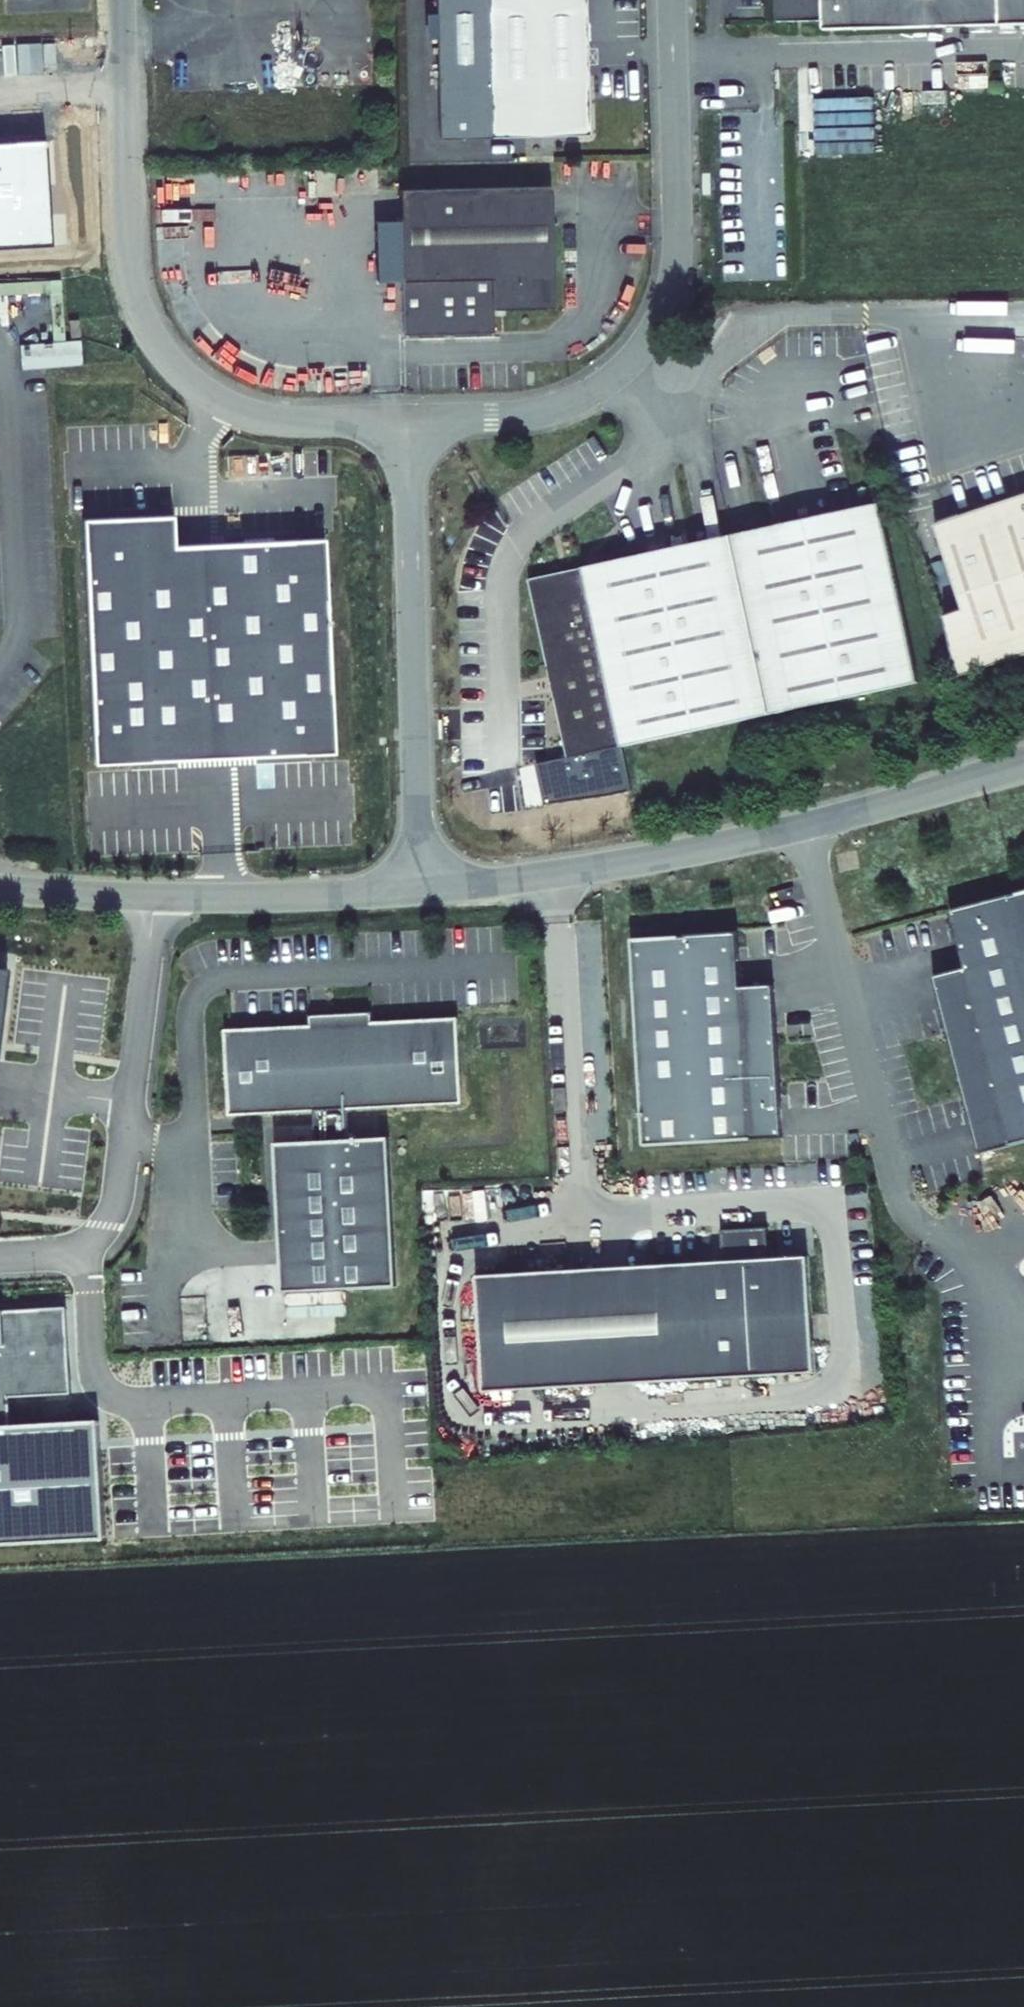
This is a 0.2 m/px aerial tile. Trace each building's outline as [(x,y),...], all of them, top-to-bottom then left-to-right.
[(492,139),(591,137),(587,0),(488,0),(492,139)] [(775,20),(821,19),(821,30),(1023,26),(1023,0),(775,0),(775,20)] [(47,68),(46,44),(33,44),(34,69),(47,68)] [(0,140),(0,245),(50,242),(44,137),(0,140)] [(496,307),(557,305),(554,183),(402,187),(406,333),(496,331),(496,307)] [(936,524),(965,609),(948,615),(961,676),(1023,654),(1023,494),(936,524)] [(569,756),(921,680),(882,502),(531,577),(569,756)] [(98,762),(336,750),(325,539),(175,547),(173,517),(86,521),(98,762)] [(949,914),(964,971),(933,979),(979,1157),(1023,1145),(1023,894),(949,914)] [(740,935),(632,940),(643,1148),(783,1140),(776,987),(742,989),(740,935)] [(9,967),(0,966),(0,1040),(9,967)] [(374,1024),(373,1014),(309,1018),(310,1028),(225,1033),(230,1119),(315,1114),(317,1143),(277,1146),(286,1295),(400,1289),(391,1139),(351,1141),(349,1112),(464,1105),(459,1019),(374,1024)] [(480,1277),(486,1394),(814,1379),(808,1262),(782,1263),(781,1231),(733,1233),(734,1265),(480,1277)] [(108,1541),(101,1421),(12,1427),(10,1399),(73,1395),(67,1308),(0,1312),(0,1548),(108,1541)]
